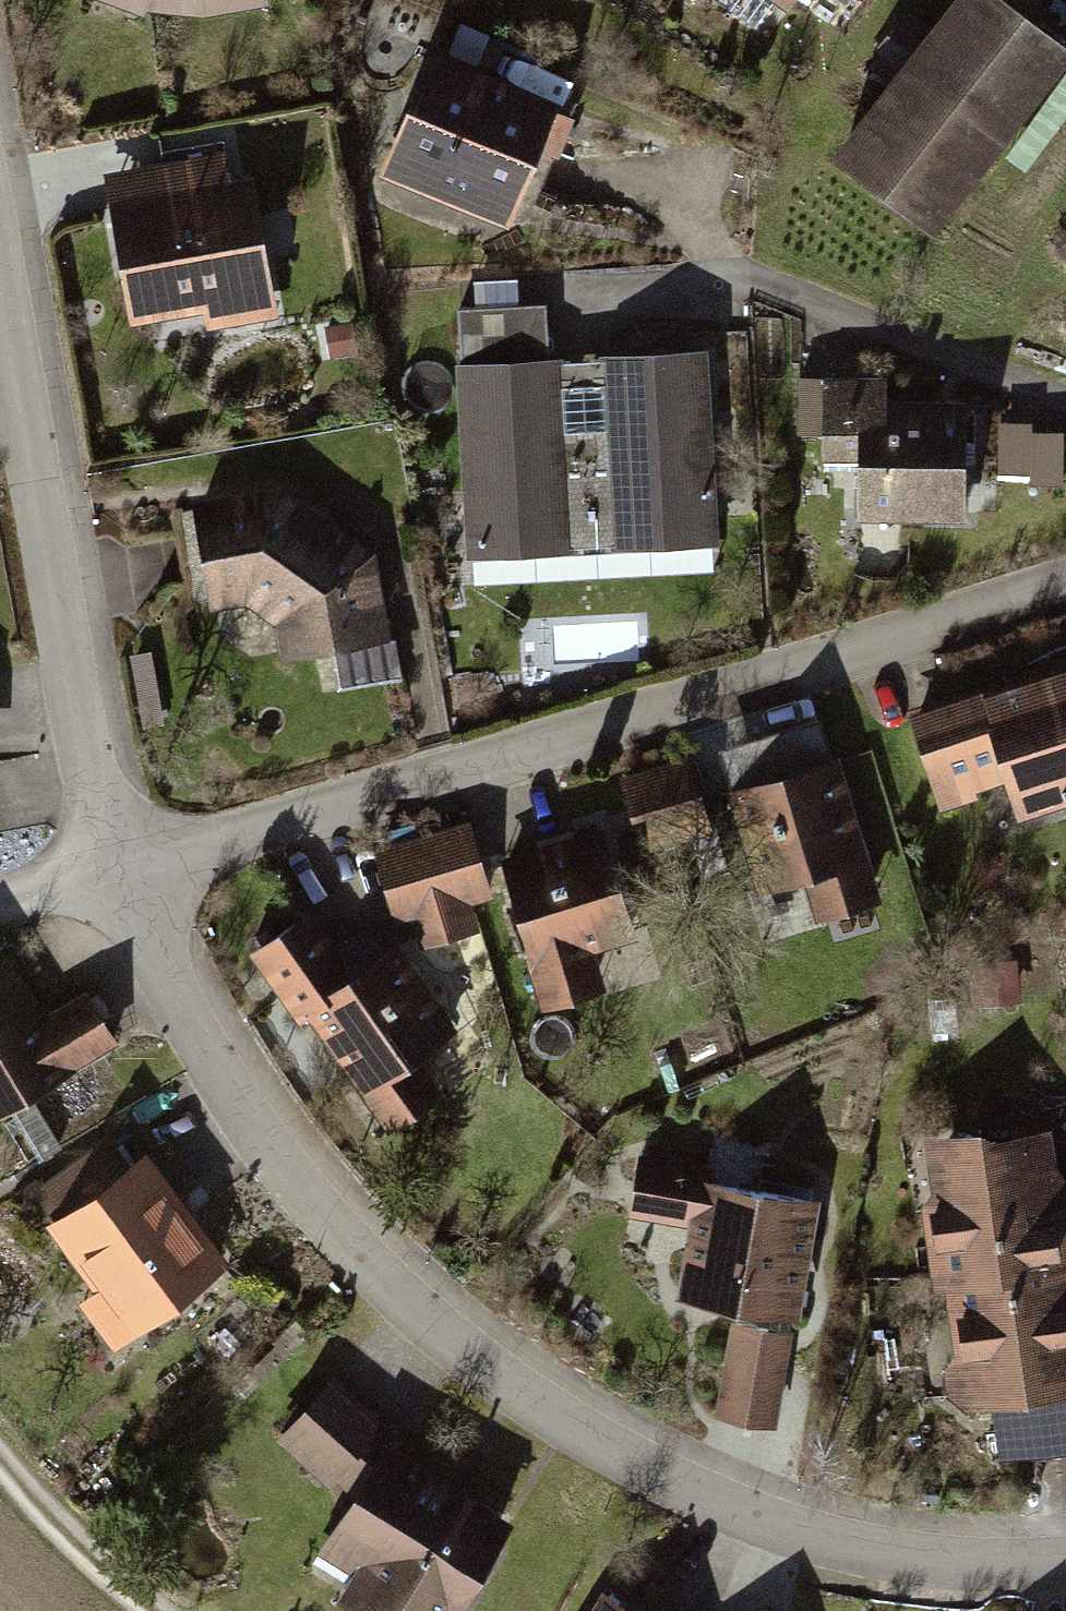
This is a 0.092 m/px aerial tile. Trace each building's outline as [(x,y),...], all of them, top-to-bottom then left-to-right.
[(161,25),(274,4),(274,0),(94,0),(161,25)] [(792,19),(807,0),(766,0),(792,19)] [(1009,0),(971,0),(842,167),(940,241),(1065,78),(1065,44),(1009,0)] [(567,108),(436,55),(386,180),(517,232),(567,108)] [(239,155),(109,176),(135,333),(212,320),(214,332),(280,321),(258,187),(245,189),(239,155)] [(556,307),(462,312),(474,556),(723,544),(714,356),(559,363),(556,307)] [(895,380),(798,383),(800,435),(826,435),(826,461),(867,460),(870,531),(979,528),(975,402),(895,404),(895,380)] [(435,545),(469,543),(467,487),(432,488),(435,545)] [(289,488),(199,500),(213,609),(251,604),(285,630),(289,662),(394,647),(380,551),(289,488)] [(915,718),(947,819),(1017,797),(1027,827),(1065,814),(1065,671),(915,718)] [(699,761),(624,784),(645,855),(720,832),(699,761)] [(843,767),(731,801),(762,903),(813,888),(826,929),(887,910),(843,767)] [(480,824),(380,852),(401,928),(418,924),(427,956),(483,940),(476,914),(503,906),(480,824)] [(615,827),(502,862),(551,1019),(612,1000),(599,957),(651,941),(615,827)] [(316,918),(256,962),(395,1145),(492,1072),(404,957),(366,985),(316,918)] [(0,975),(0,1122),(122,1049),(93,1000),(55,1023),(20,963),(0,975)] [(941,1156),(950,1216),(929,1219),(941,1301),(952,1299),(963,1371),(954,1373),(960,1419),(1065,1404),(1065,1164),(1062,1139),(941,1156)] [(157,1159),(51,1234),(101,1304),(87,1314),(122,1363),(242,1278),(157,1159)] [(838,1207),(646,1167),(633,1226),(690,1237),(676,1307),(811,1334),(838,1207)] [(803,1342),(739,1329),(722,1413),(786,1426),(803,1342)] [(529,1530),(418,1456),(425,1445),(339,1387),(297,1449),(379,1504),(342,1559),(374,1580),(357,1604),(367,1610),(475,1610),(529,1530)] [(610,1601),(604,1610),(627,1610),(610,1601)]
